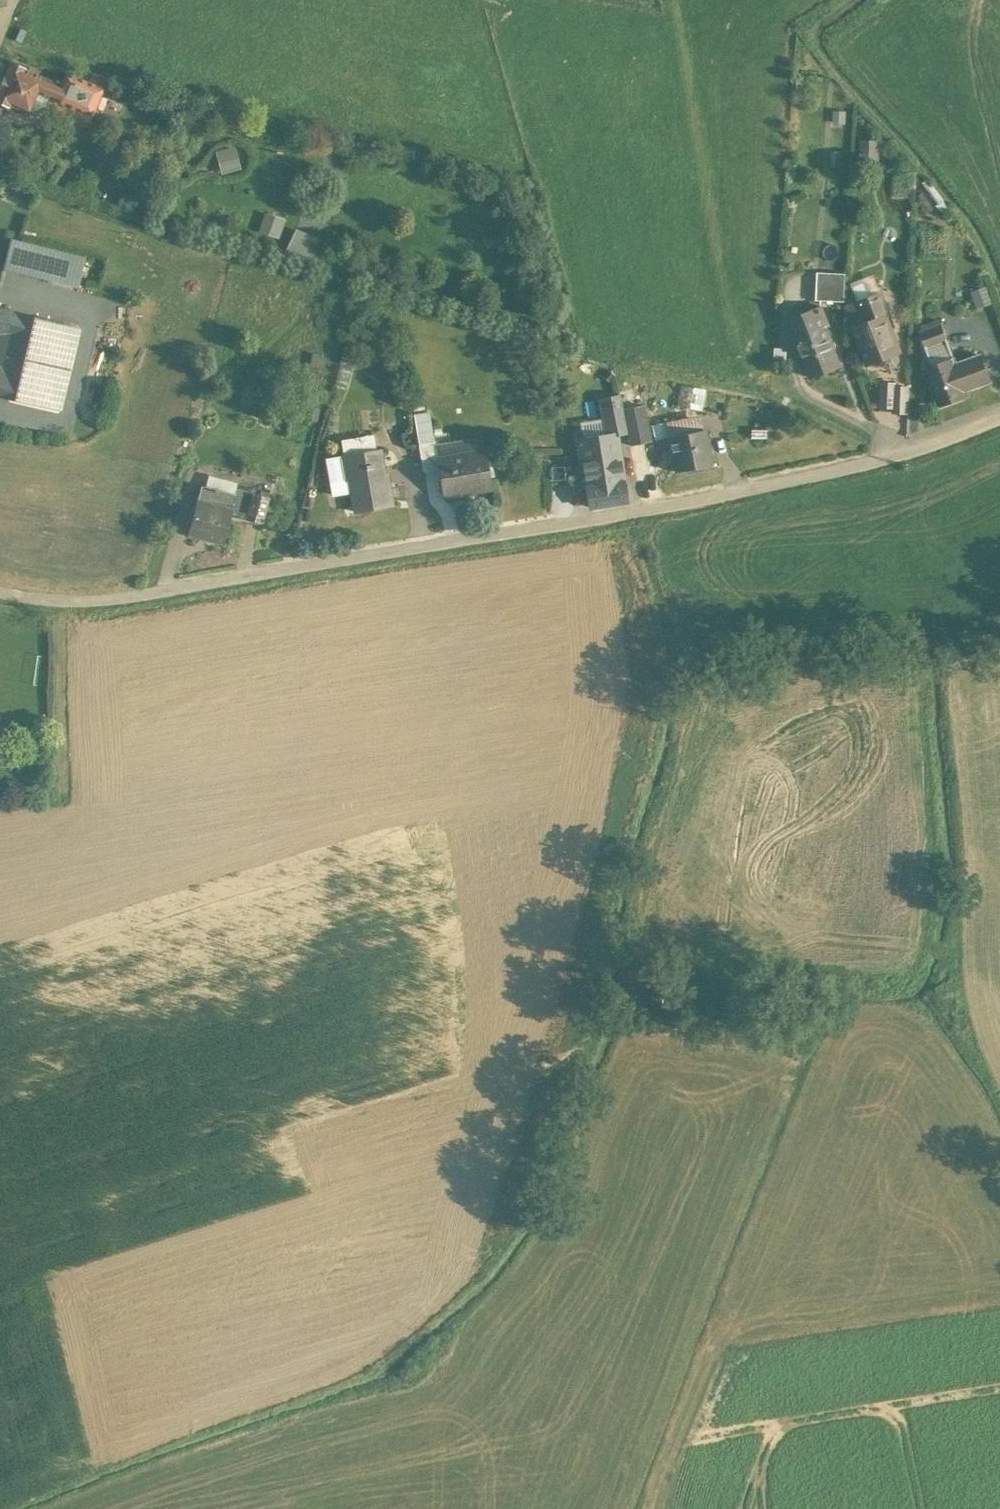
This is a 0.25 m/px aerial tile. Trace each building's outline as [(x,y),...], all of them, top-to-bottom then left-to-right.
[(10,61),(0,84),(0,103),(9,107),(10,104),(27,111),(36,91),(56,99),(62,85),(25,69),(26,67),(10,61)] [(102,88),(76,77),(66,102),(92,112),(102,88)] [(235,144),(215,149),(221,172),(241,167),(235,144)] [(279,236),(286,216),(266,209),(259,229),(279,236)] [(312,261),(322,236),(295,225),(285,250),(312,261)] [(114,264),(11,239),(4,269),(107,294),(114,264)] [(845,274),(817,272),(816,300),(844,302),(845,274)] [(880,294),(859,302),(859,303),(867,323),(855,328),(869,364),(881,359),(883,365),(890,368),(896,365),(899,359),(897,353),(899,352),(886,317),(889,316),(880,294)] [(859,303),(847,308),(855,328),(867,323),(859,303)] [(13,310),(0,307),(0,367),(13,310)] [(822,308),(798,317),(805,335),(796,338),(812,378),(840,367),(830,341),(832,340),(827,326),(828,326),(822,308)] [(0,367),(0,396),(34,404),(41,375),(54,321),(13,310),(0,367)] [(941,323),(920,331),(926,348),(948,341),(941,323)] [(948,341),(926,348),(932,365),(924,368),(939,407),(968,396),(963,384),(988,375),(980,355),(956,364),(948,341)] [(56,379),(41,375),(34,404),(69,412),(72,400),(52,396),(56,379)] [(896,383),(882,382),(881,406),(894,407),(895,386),(896,386),(896,383)] [(679,384),(675,404),(702,409),(705,389),(679,384)] [(896,386),(895,386),(894,407),(894,412),(908,412),(908,387),(896,386)] [(621,390),(624,408),(638,406),(635,388),(621,390)] [(611,410),(624,408),(621,390),(608,393),(611,410)] [(242,393),(241,402),(265,406),(266,397),(242,393)] [(582,400),(569,400),(567,430),(580,431),(582,400)] [(644,441),(642,427),(638,406),(624,408),(630,443),(644,441)] [(616,445),(630,443),(624,408),(611,410),(615,436),(616,445)] [(419,444),(433,442),(428,411),(414,414),(419,444)] [(665,422),(642,427),(644,441),(644,442),(668,437),(665,422)] [(704,430),(668,437),(676,472),(678,472),(677,466),(694,463),(696,468),(711,465),(704,430)] [(615,436),(580,441),(590,505),(625,500),(616,445),(615,436)] [(437,458),(438,458),(435,441),(433,442),(419,444),(423,472),(439,469),(437,458)] [(380,449),(343,455),(343,456),(327,459),(333,494),(352,491),(355,511),(392,505),(389,482),(386,483),(380,449)] [(438,458),(437,458),(439,469),(444,496),(491,488),(484,451),(438,458)] [(235,496),(202,487),(189,534),(222,542),(230,512),(235,496)] [(253,493),(237,488),(235,496),(230,512),(246,516),(253,493)] [(268,497),(253,493),(246,516),(262,520),(268,497)]
